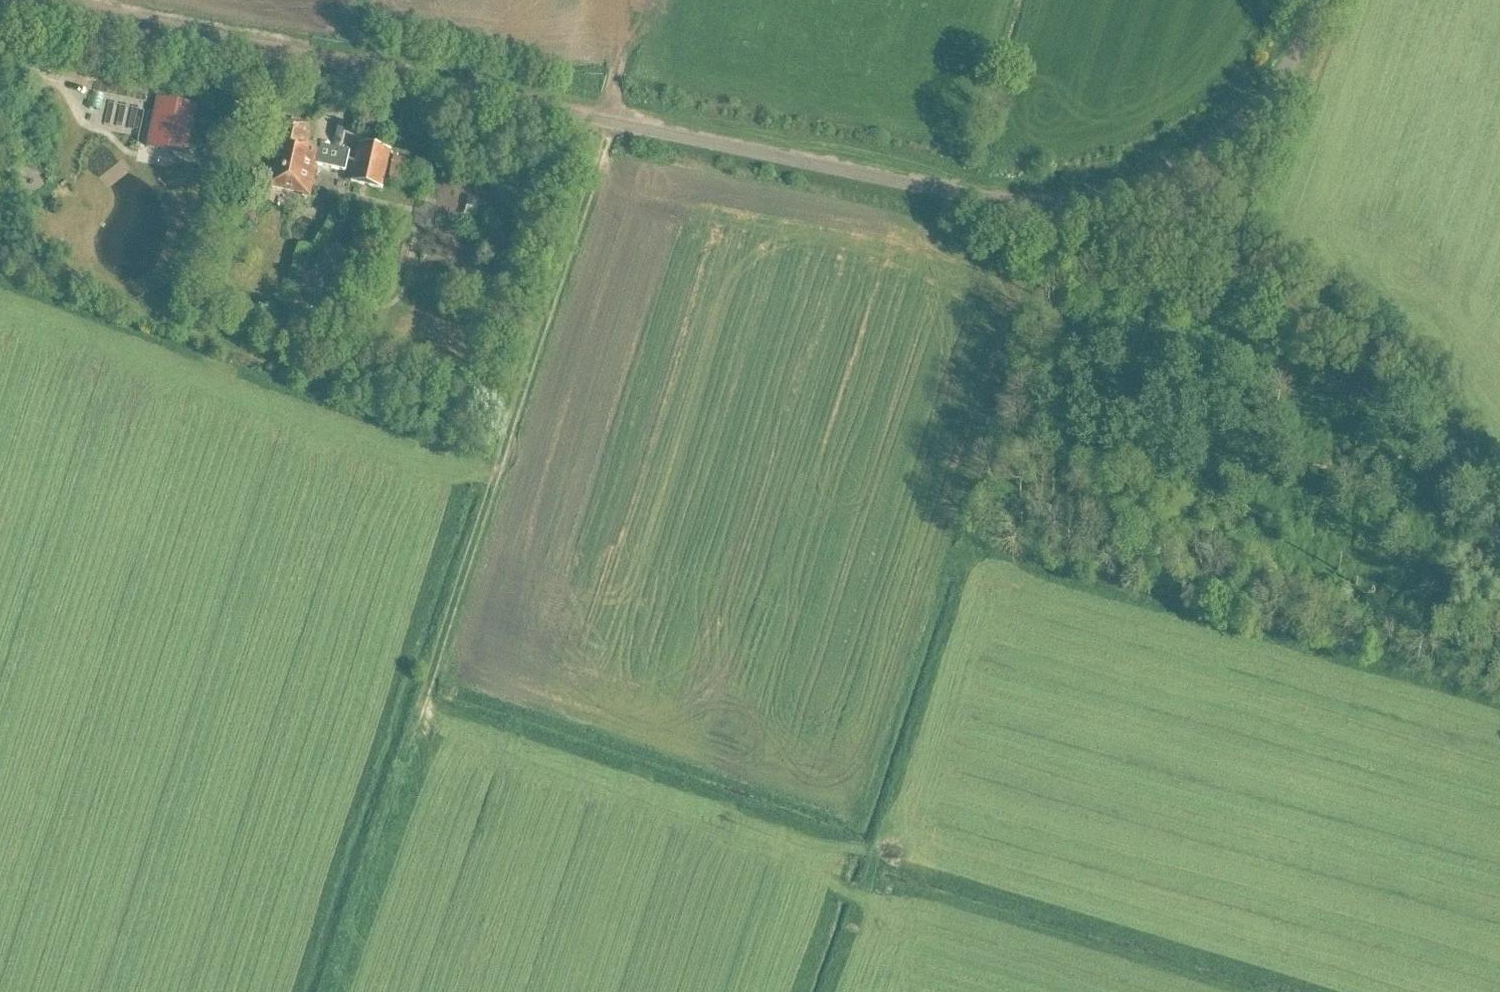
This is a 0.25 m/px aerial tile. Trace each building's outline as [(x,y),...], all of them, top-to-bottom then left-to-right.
[(187,158),(198,107),(157,98),(147,150),(187,158)] [(307,151),(312,127),(283,120),(278,143),(274,143),(264,189),(311,199),(321,154),(307,151)] [(382,192),(391,153),(359,147),(351,185),(382,192)] [(417,192),(423,165),(394,159),(387,185),(417,192)] [(478,211),(480,202),(468,200),(466,208),(478,211)]
